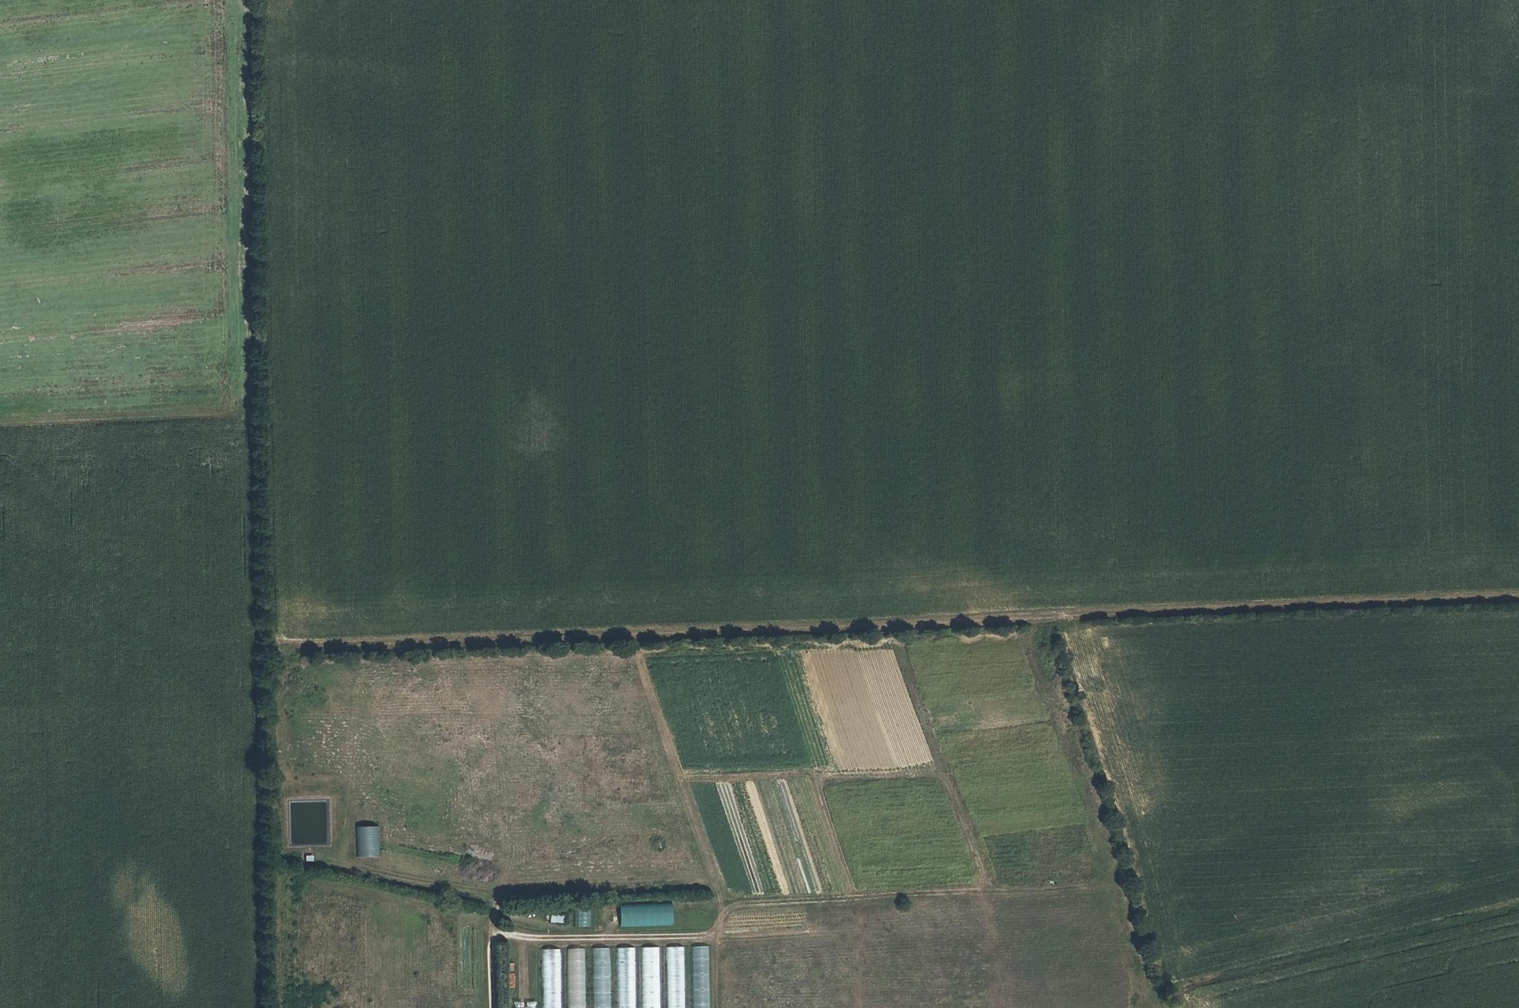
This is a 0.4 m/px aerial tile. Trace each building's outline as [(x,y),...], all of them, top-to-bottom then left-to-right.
[(380,855),(379,825),(357,826),(358,856),(380,855)] [(550,922),(563,922),(563,914),(550,914),(550,922)] [(542,944),(542,997),(513,998),(513,1007),(713,1007),(713,940),(542,944)]
